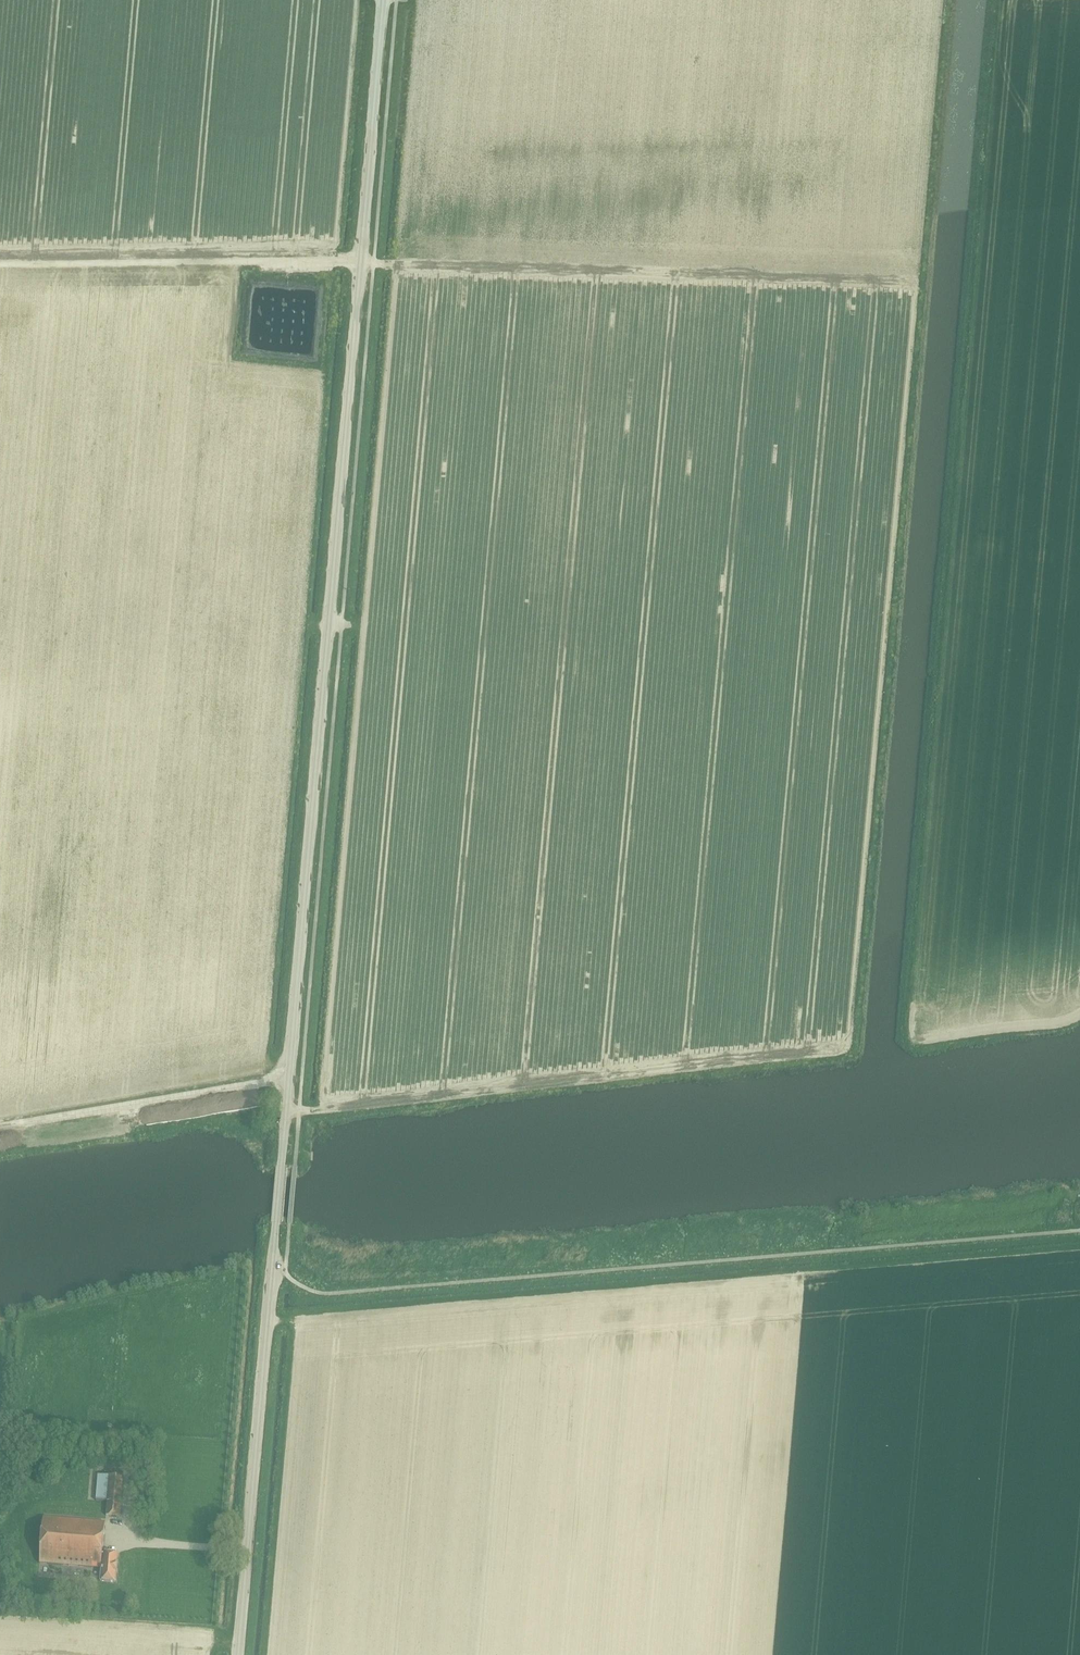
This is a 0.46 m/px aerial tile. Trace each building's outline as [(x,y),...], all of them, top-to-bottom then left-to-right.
[(106,1516),(121,1517),(124,1478),(98,1476),(96,1501),(107,1502),(106,1516)] [(102,1568),(101,1582),(117,1583),(119,1555),(103,1553),(105,1522),(44,1517),(40,1563),(102,1568)]
